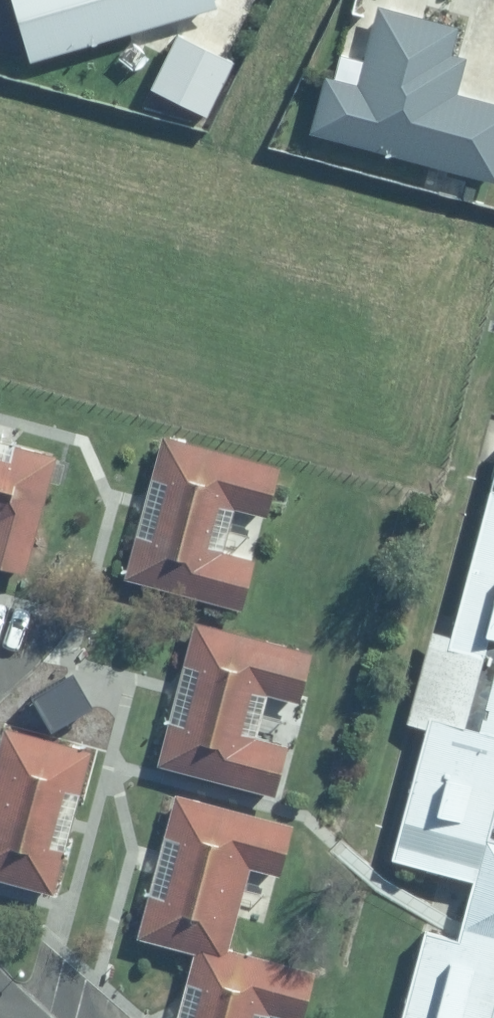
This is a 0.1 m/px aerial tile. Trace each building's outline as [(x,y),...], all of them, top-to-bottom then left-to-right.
[(21,62),(215,3),(214,0),(2,0),(21,62)] [(370,8),(348,87),(311,77),(295,137),(485,188),(493,153),(493,108),(444,95),(455,56),(440,52),(446,28),(370,8)] [(0,441),(0,571),(27,578),(58,455),(0,441)] [(258,567),(246,564),(260,516),(267,518),(279,472),(165,441),(126,580),(245,613),(258,567)] [(373,1017),(493,1017),(493,523),(373,1017)] [(313,653),(194,623),(157,766),(280,798),(291,754),(256,745),(268,698),(299,706),(313,653)] [(6,731),(0,755),(0,881),(53,895),(90,753),(6,731)] [(179,1017),(270,1017),(271,1016),(278,1017),(306,1017),(319,971),(231,946),(239,918),(263,925),(291,827),(178,794),(137,936),(197,954),(179,1017)]
